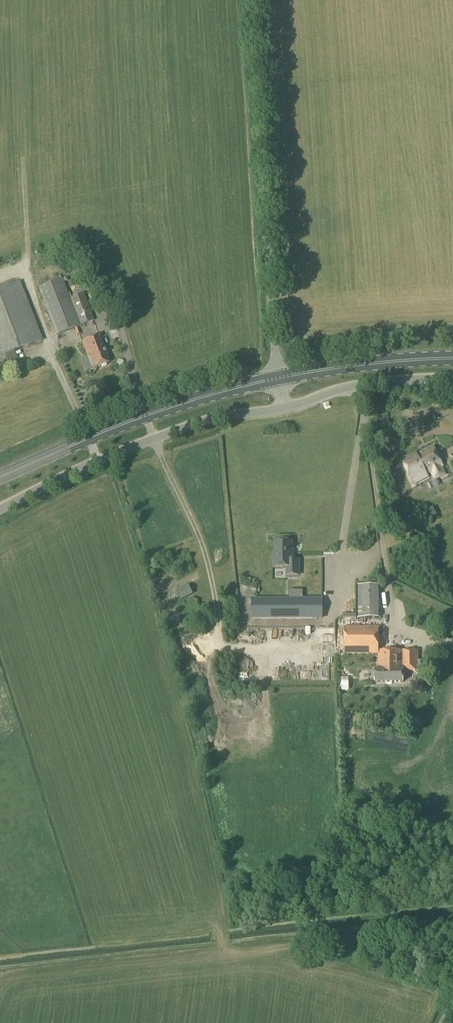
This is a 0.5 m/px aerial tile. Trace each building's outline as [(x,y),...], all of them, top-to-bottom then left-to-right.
[(70,300),(62,279),(38,288),(57,335),(93,321),(83,295),(70,300)] [(17,361),(14,352),(42,341),(19,283),(0,290),(0,367),(17,361)] [(109,363),(104,350),(99,336),(82,343),(87,357),(90,356),(95,369),(101,366),(102,367),(106,366),(106,364),(109,363)] [(439,422),(444,419),(440,413),(436,415),(439,422)] [(443,467),(433,447),(417,455),(416,453),(401,461),(413,484),(428,477),(427,475),(431,473),(435,480),(445,475),(441,467),(443,467)] [(436,516),(432,508),(424,512),(428,520),(436,516)] [(293,554),(291,554),(291,543),(275,543),(275,554),(274,554),(274,568),(287,568),(287,576),(298,576),(298,561),(293,561),(293,554)] [(177,590),(181,599),(192,594),(188,585),(177,590)] [(358,618),(378,618),(378,586),(358,586),(358,618)] [(251,618),(322,618),(322,600),(251,600),(251,618)] [(378,651),(378,627),(344,627),(344,654),(378,654),(378,665),(375,665),(375,670),(375,683),(403,683),(403,677),(404,676),(404,673),(403,672),(403,671),(424,671),(423,662),(418,662),(418,651),(378,651)] [(326,659),(334,658),(333,646),(326,646),(326,659)]
